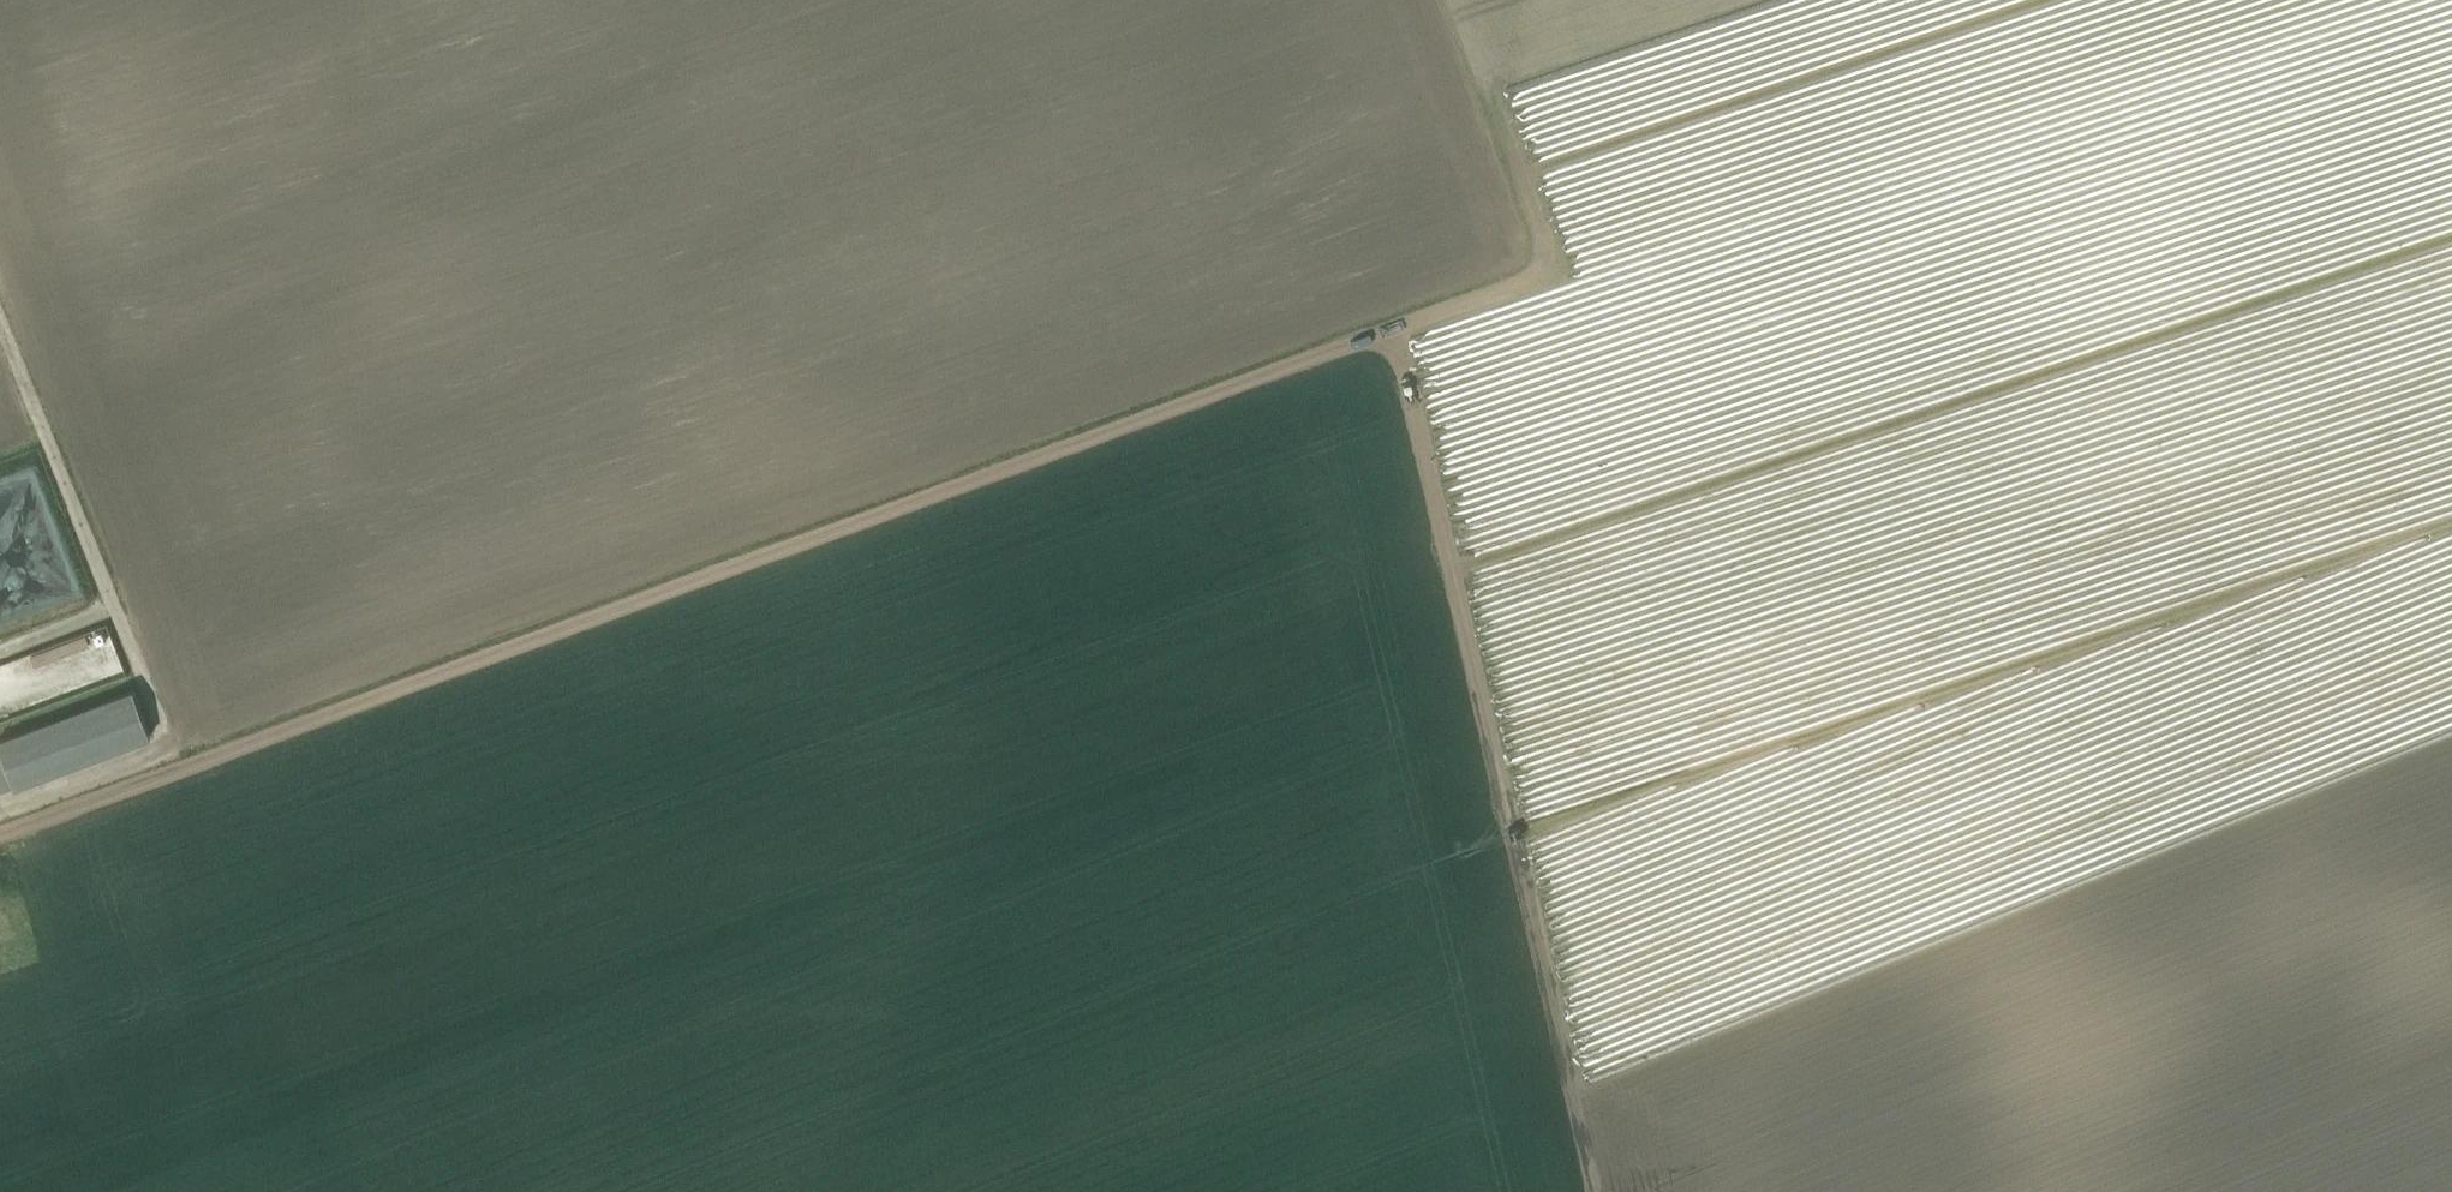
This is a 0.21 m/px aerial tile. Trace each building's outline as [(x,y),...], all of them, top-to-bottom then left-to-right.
[(150,736),(133,691),(0,740),(0,792),(150,736)]
